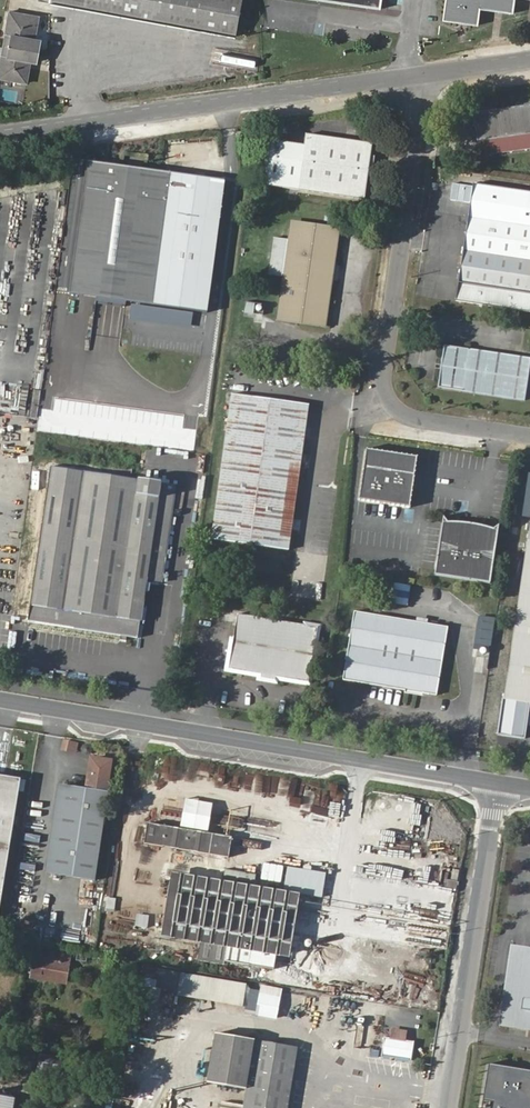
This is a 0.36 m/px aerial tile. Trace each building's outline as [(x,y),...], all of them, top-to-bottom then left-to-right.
[(236,37),(237,33),(243,34),(244,27),(239,26),(244,0),(60,0),(236,37)] [(385,13),(387,0),(299,0),(385,13)] [(482,28),(461,8),(462,0),(453,0),(450,24),(482,28)] [(482,28),(485,10),(517,15),(519,0),(462,0),(461,8),(482,28)] [(4,48),(38,55),(41,39),(35,38),(40,15),(13,9),(4,48)] [(38,55),(4,48),(0,70),(0,76),(25,83),(29,62),(37,63),(38,55)] [(471,132),(474,145),(529,137),(529,107),(480,114),(471,132)] [(469,116),(471,132),(480,114),(474,115),(469,116)] [(250,130),(249,121),(240,122),(241,131),(250,130)] [(261,183),(294,188),(360,198),(368,144),(302,134),(301,144),(267,140),(261,183)] [(153,299),(171,161),(90,150),(71,288),(153,299)] [(206,306),(225,169),(171,161),(153,299),(206,306)] [(529,268),(529,190),(470,182),(456,279),(527,289),(529,268)] [(282,274),(281,283),(330,290),(339,230),(289,223),(287,238),(273,236),(268,272),(282,274)] [(456,279),(454,300),(529,310),(529,289),(527,289),(456,279)] [(330,290),(281,283),(277,315),(325,321),(330,290)] [(466,350),(467,348),(442,345),(437,387),(461,391),(461,388),(444,385),(449,349),(466,350)] [(467,348),(466,350),(449,349),(444,385),(461,388),(461,391),(525,400),(529,360),(529,357),(467,348)] [(230,393),(210,538),(287,548),(306,404),(230,393)] [(365,448),(358,501),(408,507),(415,456),(365,448)] [(178,484),(46,466),(25,621),(137,636),(142,606),(161,608),(178,484)] [(447,522),(443,516),(435,574),(489,583),(499,524),(494,529),(482,525),(457,522),(447,522)] [(508,698),(529,701),(529,539),(508,698)] [(356,610),(345,679),(439,695),(450,626),(356,610)] [(238,613),(229,667),(262,673),(261,676),(276,679),(277,675),(310,681),(319,626),(238,613)] [(477,644),(492,645),(494,617),(479,616),(477,644)] [(64,740),(63,751),(77,753),(78,742),(64,740)] [(110,790),(114,764),(91,761),(86,787),(110,790)] [(20,780),(0,777),(0,905),(20,780)] [(110,790),(86,787),(86,794),(59,790),(46,878),(96,886),(110,790)] [(233,837),(147,824),(144,844),(229,858),(233,837)] [(205,857),(188,856),(188,867),(204,868),(205,857)] [(300,895),(172,873),(161,937),(200,943),(197,956),(274,969),(276,955),(290,958),(300,895)] [(453,882),(451,891),(462,892),(464,884),(453,882)] [(517,950),(505,1025),(529,1029),(529,952),(517,950)] [(36,951),(32,977),(65,983),(70,957),(36,951)] [(185,975),(150,969),(147,987),(182,993),(185,975)] [(256,987),(185,975),(182,993),(181,996),(252,1009),(255,992),(256,987)] [(264,994),(255,992),(251,1015),(260,1017),(264,994)] [(285,998),(264,994),(260,1017),(281,1021),(285,998)] [(390,1037),(387,1055),(417,1060),(420,1042),(406,1039),(407,1031),(391,1028),(390,1037)] [(303,1048),(220,1033),(211,1084),(252,1091),(250,1107),(226,1103),(225,1107),(293,1107),(303,1048)] [(494,1064),(487,1107),(529,1107),(529,1069),(494,1064)]
